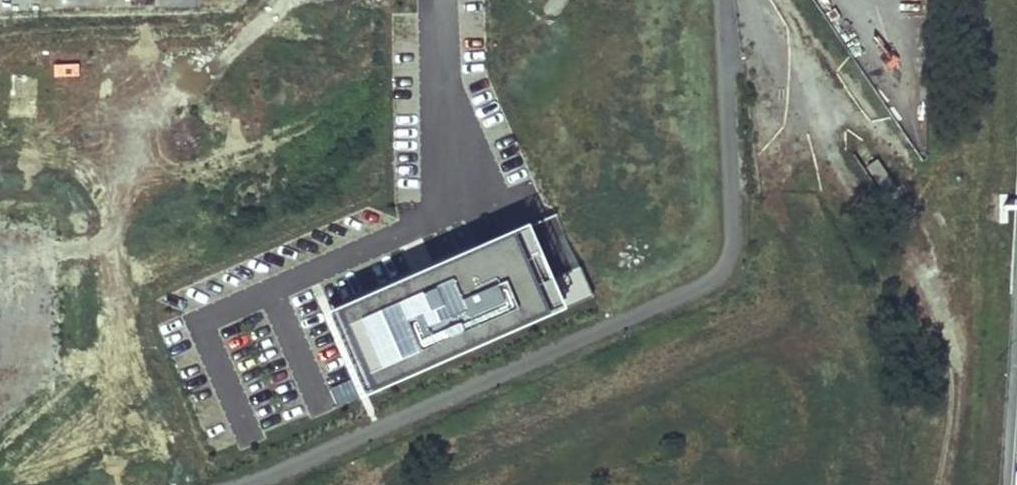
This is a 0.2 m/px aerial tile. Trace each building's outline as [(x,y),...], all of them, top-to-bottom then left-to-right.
[(866,167),(887,197),(897,190),(876,160),(866,167)] [(528,230),(325,317),(361,402),(565,314),(528,230)]
